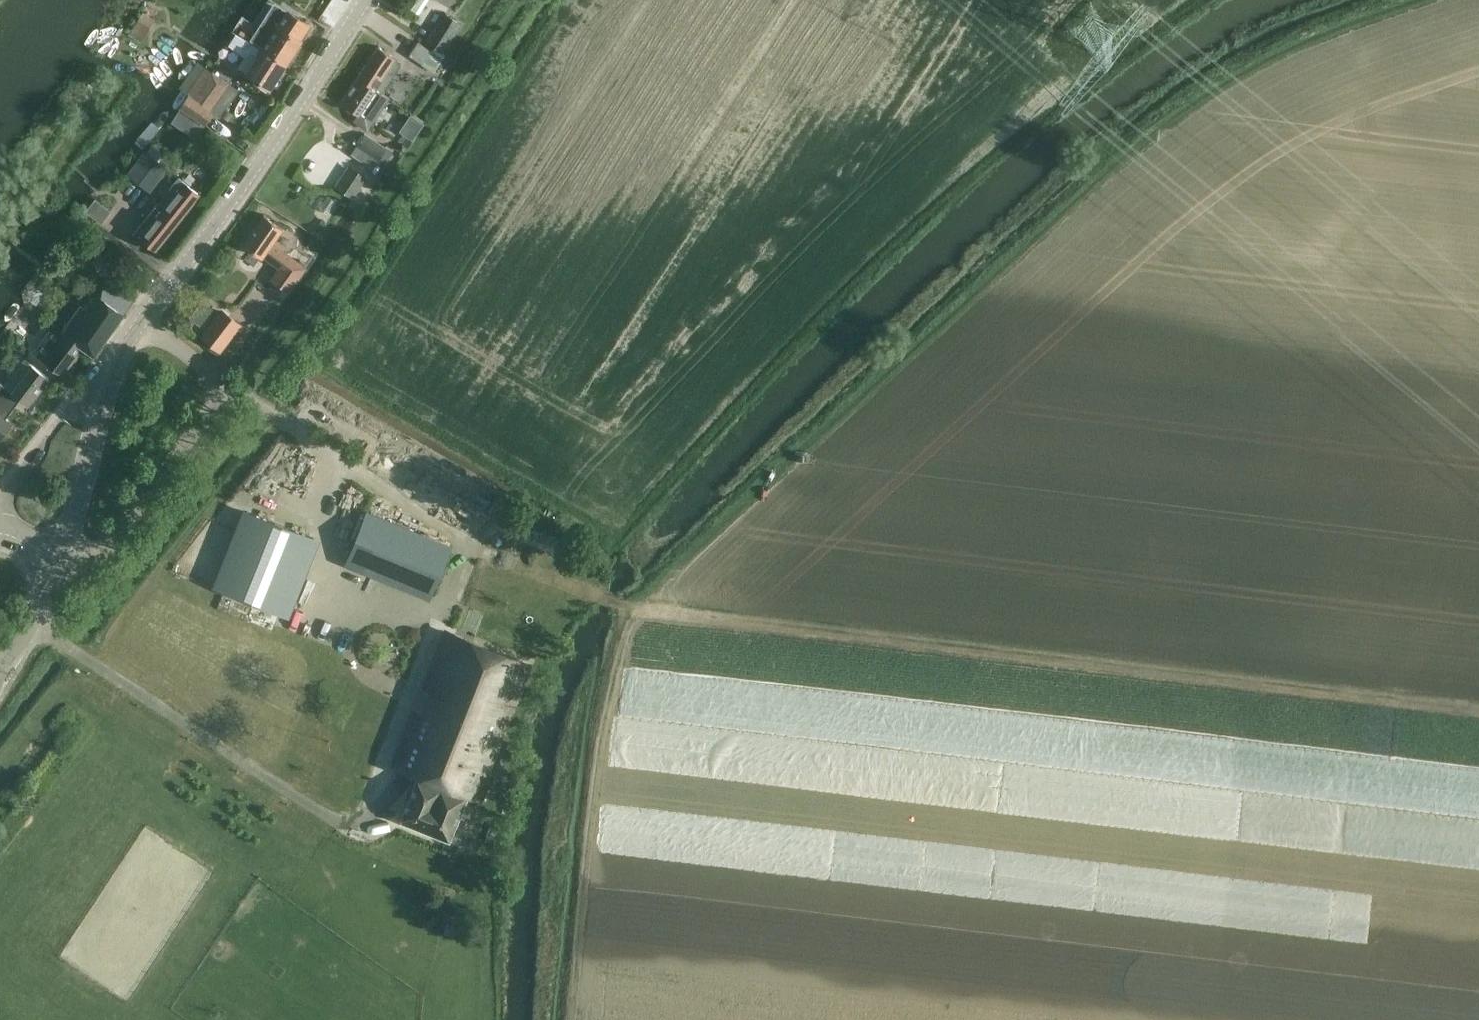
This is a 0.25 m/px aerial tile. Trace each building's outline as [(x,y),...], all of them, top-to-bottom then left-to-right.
[(272,6),(247,41),(250,43),(260,50),(261,50),(284,65),(285,66),(302,40),(298,37),(304,28),(272,6)] [(143,11),(134,25),(146,33),(148,31),(155,19),(143,11)] [(444,50),(461,24),(443,13),(427,39),(444,50)] [(419,62),(428,47),(417,41),(408,55),(419,62)] [(245,57),(238,67),(245,72),(247,73),(271,89),(284,68),(285,66),(284,65),(261,50),(260,50),(250,43),(244,44),(241,50),(242,55),(245,57)] [(357,77),(388,98),(388,97),(382,92),(401,63),(394,59),(395,58),(378,46),(357,77)] [(428,47),(419,62),(434,72),(445,55),(433,46),(430,49),(428,47)] [(208,119),(212,113),(208,110),(227,84),(205,68),(188,95),(180,107),(204,124),(208,119)] [(367,130),(388,98),(357,77),(341,101),(359,113),(354,121),(367,130)] [(385,164),(392,152),(385,147),(386,146),(364,133),(351,153),(372,167),(377,159),(385,164)] [(206,140),(203,147),(208,152),(215,151),(217,144),(213,139),(206,140)] [(152,193),(169,169),(145,151),(127,175),(152,193)] [(342,175),(335,185),(353,197),(359,187),(342,175)] [(155,250),(186,212),(200,194),(178,177),(134,232),(155,250)] [(264,214),(243,244),(261,257),(262,256),(279,268),(271,279),(286,290),(288,291),(306,266),(304,265),(271,242),(282,227),(264,214)] [(94,354),(133,298),(98,274),(79,302),(73,298),(32,352),(63,374),(83,346),(94,354)] [(196,307),(189,317),(200,325),(207,315),(196,307)] [(220,350),(239,324),(221,310),(202,337),(220,350)] [(49,377),(25,358),(3,386),(0,384),(0,441),(12,424),(5,419),(20,398),(28,405),(49,377)] [(366,511),(344,565),(346,566),(382,580),(429,600),(432,592),(450,550),(452,546),(415,531),(369,512),(366,511)] [(222,592),(221,592),(274,613),(278,614),(279,615),(310,536),(252,514),(222,592)] [(446,629),(391,765),(418,775),(417,778),(416,778),(400,818),(402,818),(400,822),(448,841),(467,794),(476,797),(481,785),(530,663),(488,646),(446,629)] [(487,833),(484,840),(494,842),(496,835),(487,833)]
